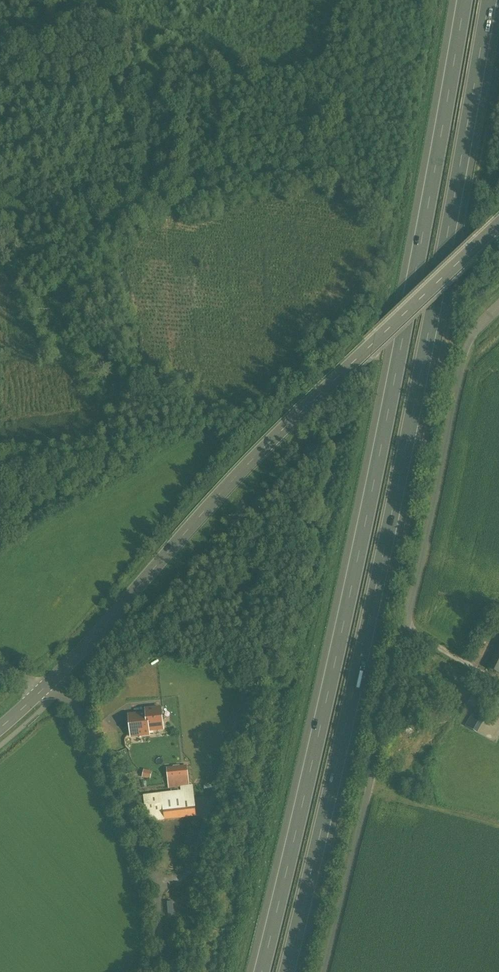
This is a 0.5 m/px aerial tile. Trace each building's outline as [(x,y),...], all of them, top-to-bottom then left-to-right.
[(489,669),(498,674),(498,648),(489,669)] [(159,706),(142,708),(142,712),(124,714),(126,738),(148,736),(147,732),(161,731),(159,706)] [(476,732),(483,719),(472,713),(464,726),(476,732)] [(187,766),(167,768),(169,788),(189,786),(187,766)] [(143,769),(141,777),(149,779),(151,770),(143,769)] [(192,791),(145,796),(148,821),(195,815),(192,791)]
